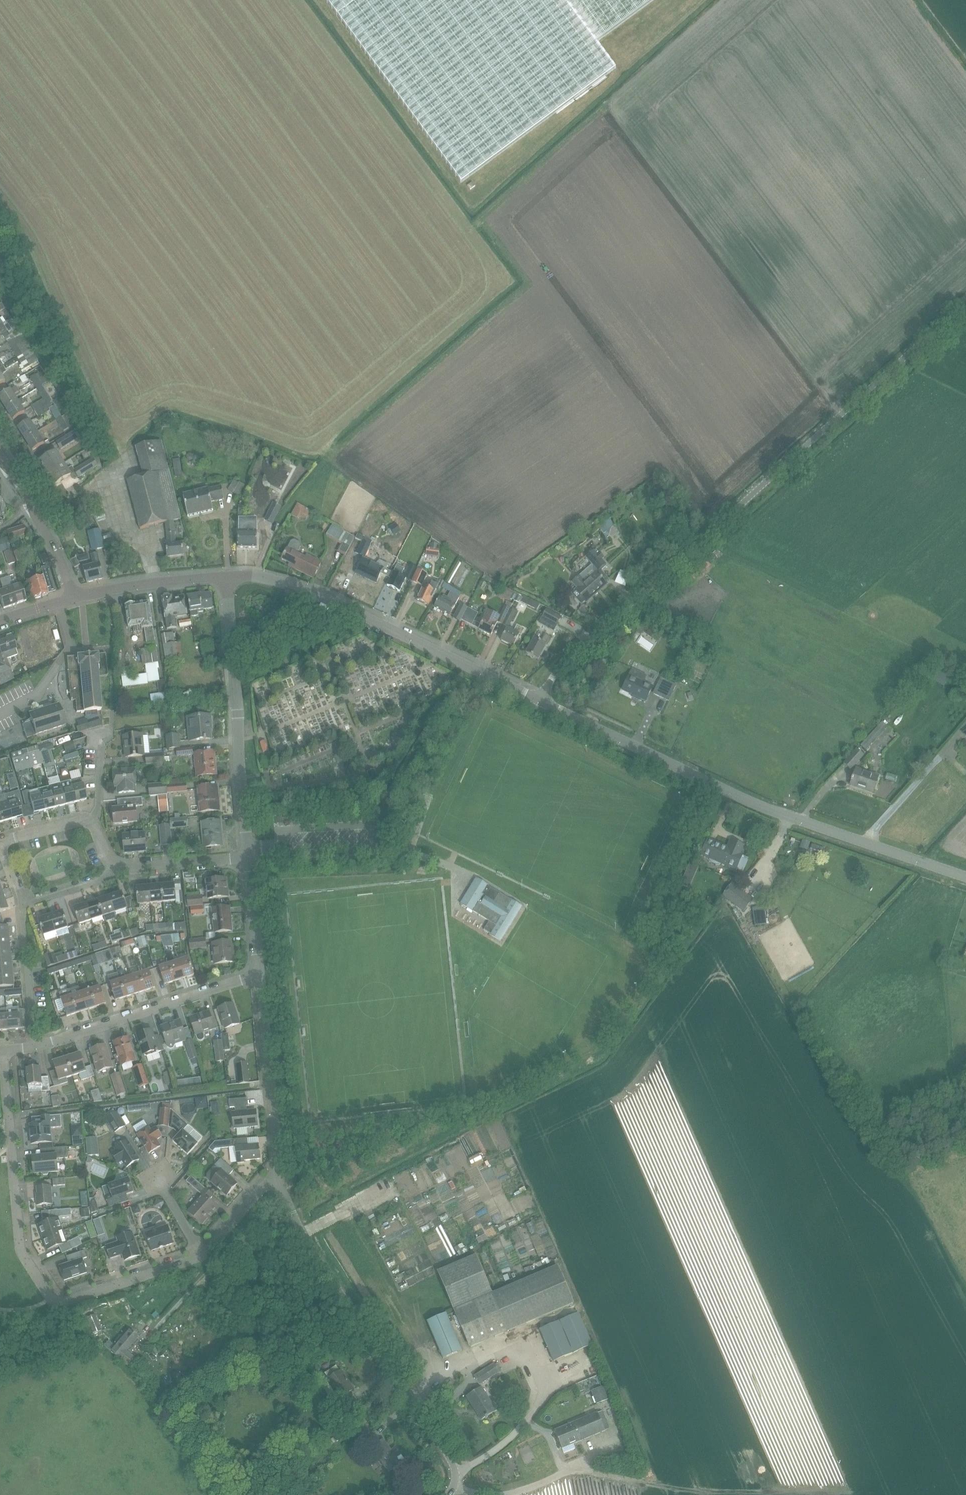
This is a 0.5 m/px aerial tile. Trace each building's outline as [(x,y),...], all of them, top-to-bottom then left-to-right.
[(462,183),(616,69),(597,43),(654,0),(326,0),(462,183)] [(3,324),(0,326),(0,329),(8,342),(22,334),(19,329),(16,331),(13,325),(7,329),(3,324)] [(32,349),(22,334),(8,342),(18,358),(32,349)] [(32,349),(18,358),(25,369),(39,360),(32,349)] [(35,375),(30,377),(37,389),(42,386),(42,385),(47,382),(41,372),(35,375)] [(44,399),(43,400),(47,406),(51,403),(50,403),(52,401),(60,396),(58,392),(53,394),(49,397),(42,386),(37,389),(44,399)] [(6,409),(18,402),(14,395),(19,392),(16,387),(11,390),(10,390),(0,397),(0,399),(6,409)] [(22,399),(18,402),(6,409),(13,420),(24,413),(21,407),(25,404),(22,399)] [(31,407),(35,413),(47,406),(43,400),(31,407)] [(51,412),(57,420),(62,417),(55,405),(53,407),(51,403),(47,406),(50,411),(51,412)] [(47,406),(35,413),(38,419),(50,411),(47,406)] [(71,413),(65,416),(71,427),(77,424),(71,413)] [(69,428),(62,417),(57,420),(64,431),(69,428)] [(18,428),(25,440),(37,433),(30,421),(18,428)] [(56,444),(61,450),(80,439),(75,432),(56,444)] [(37,433),(25,440),(32,451),(44,444),(37,433)] [(173,521),(181,519),(161,441),(136,447),(143,476),(137,478),(127,481),(140,529),(165,523),(173,521)] [(56,452),(48,457),(39,462),(47,475),(64,464),(56,452)] [(93,459),(75,471),(76,472),(75,473),(78,478),(97,466),(93,459)] [(68,470),(64,464),(47,475),(54,486),(71,476),(73,479),(75,479),(78,478),(75,473),(76,472),(75,471),(72,467),(68,470)] [(183,496),(185,507),(188,517),(213,511),(211,502),(224,499),(222,489),(209,493),(208,489),(183,496)] [(70,515),(74,523),(87,517),(83,509),(70,515)] [(272,524),(278,513),(271,509),(265,520),(272,524)] [(614,526),(622,521),(618,514),(610,520),(614,526)] [(244,518),(239,518),(238,548),(257,548),(257,522),(246,522),(246,518),(244,518)] [(176,544),(173,521),(165,523),(167,542),(166,542),(167,558),(184,556),(183,543),(176,544)] [(621,535),(627,532),(621,523),(616,526),(621,535)] [(337,552),(345,557),(355,538),(332,525),(326,537),(341,545),(337,552)] [(7,531),(9,540),(26,535),(23,526),(7,531)] [(87,533),(92,551),(104,548),(99,530),(87,533)] [(357,554),(365,558),(370,546),(372,542),(357,535),(355,539),(362,543),(357,554)] [(287,549),(286,551),(282,560),(297,567),(296,569),(314,578),(322,563),(307,555),(305,558),(298,554),(301,546),(300,543),(294,540),(291,541),(287,549)] [(434,543),(434,553),(446,554),(447,544),(434,543)] [(4,552),(8,565),(15,563),(11,550),(4,552)] [(586,558),(594,566),(601,570),(606,566),(606,565),(601,560),(604,558),(596,550),(594,552),(594,551),(586,558)] [(83,567),(87,583),(104,579),(98,554),(91,555),(93,565),(83,567)] [(70,561),(75,569),(80,565),(76,558),(70,561)] [(368,580),(376,583),(381,574),(389,577),(391,573),(385,570),(388,565),(379,561),(376,565),(362,559),(356,572),(369,578),(368,580)] [(391,578),(387,586),(399,592),(406,579),(411,581),(417,569),(410,565),(406,573),(407,573),(406,576),(402,574),(401,576),(393,573),(393,574),(391,573),(389,577),(391,578)] [(580,576),(573,583),(578,589),(576,590),(580,595),(577,598),(577,599),(581,604),(585,601),(587,603),(606,585),(602,580),(603,579),(602,578),(605,576),(601,571),(601,570),(594,566),(593,567),(593,571),(595,573),(585,582),(580,576)] [(27,581),(32,599),(34,598),(35,599),(41,597),(40,596),(47,594),(47,593),(55,591),(47,567),(42,568),(44,576),(27,581)] [(412,582),(421,586),(426,575),(417,570),(412,582)] [(3,609),(26,601),(21,584),(12,587),(9,578),(0,580),(0,581),(3,590),(0,591),(0,599),(3,609)] [(429,589),(423,586),(417,600),(418,601),(418,602),(423,605),(424,603),(429,606),(439,582),(434,580),(429,589)] [(201,595),(203,610),(213,608),(211,593),(201,595)] [(443,596),(442,598),(440,597),(434,608),(450,617),(460,597),(450,593),(447,598),(443,596)] [(204,612),(203,610),(201,595),(188,597),(191,617),(193,617),(193,616),(198,616),(198,613),(204,612)] [(162,600),(164,609),(167,630),(176,628),(175,618),(187,616),(184,597),(172,599),(172,598),(171,598),(169,596),(165,597),(164,599),(162,600)] [(540,605),(523,597),(521,602),(537,610),(540,605)] [(147,645),(149,644),(155,643),(151,613),(149,603),(135,605),(135,604),(132,602),(129,603),(126,606),(129,628),(133,627),(134,633),(142,631),(142,629),(145,629),(147,645)] [(488,612),(479,631),(480,631),(490,636),(491,636),(497,624),(496,624),(497,622),(502,625),(510,610),(512,604),(507,602),(504,607),(499,618),(488,612)] [(460,604),(458,610),(453,618),(460,622),(467,608),(460,604)] [(514,612),(510,610),(502,625),(508,628),(517,610),(515,609),(514,612)] [(542,617),(548,620),(557,625),(561,617),(547,609),(542,617)] [(642,624),(637,633),(641,635),(646,627),(642,624)] [(512,647),(513,647),(519,635),(521,636),(524,630),(517,626),(514,632),(507,629),(501,641),(502,642),(512,647)] [(162,634),(166,662),(178,660),(173,632),(162,634)] [(534,639),(531,644),(526,653),(538,660),(550,637),(545,635),(541,643),(534,639)] [(0,655),(0,674),(10,670),(6,659),(17,655),(15,650),(17,649),(12,637),(0,642),(0,654),(0,655)] [(155,643),(149,644),(150,648),(141,650),(143,665),(145,665),(147,674),(122,678),(123,687),(148,684),(148,683),(155,682),(154,677),(157,677),(156,669),(158,668),(157,663),(158,663),(155,643)] [(213,644),(203,645),(202,645),(204,659),(214,658),(213,644)] [(105,654),(98,654),(90,655),(90,653),(83,653),(84,656),(67,657),(71,701),(76,701),(77,712),(101,710),(98,677),(108,676),(105,654)] [(653,687),(644,682),(646,676),(632,670),(622,690),(632,695),(631,697),(640,700),(640,699),(646,701),(653,687)] [(163,675),(164,683),(172,682),(171,673),(163,675)] [(658,685),(654,694),(661,698),(668,701),(676,686),(669,682),(661,679),(658,685)] [(51,703),(42,706),(43,709),(29,713),(32,721),(22,724),(27,738),(37,735),(36,734),(65,725),(58,704),(52,706),(51,703)] [(106,715),(83,722),(85,728),(108,721),(106,715)] [(210,716),(200,717),(187,718),(189,741),(211,739),(210,730),(212,729),(210,716)] [(124,737),(126,758),(128,757),(144,756),(142,735),(124,737)] [(166,736),(167,749),(179,748),(178,735),(166,736)] [(260,743),(263,752),(269,751),(266,741),(260,743)] [(39,747),(44,764),(54,761),(51,750),(54,749),(52,743),(39,747)] [(857,750),(851,756),(844,764),(851,770),(863,756),(857,750)] [(29,753),(31,762),(38,760),(36,751),(29,753)] [(78,752),(64,756),(66,761),(79,756),(78,752)] [(214,752),(204,753),(195,754),(198,777),(216,775),(214,752)] [(934,759),(937,765),(949,758),(946,752),(934,759)] [(12,758),(14,767),(31,762),(29,753),(12,758)] [(146,756),(147,765),(165,764),(164,754),(146,756)] [(856,769),(853,776),(850,785),(873,793),(878,777),(856,769)] [(118,787),(119,794),(135,792),(134,786),(136,786),(135,770),(113,772),(114,788),(118,787)] [(367,772),(371,784),(378,781),(375,770),(367,772)] [(14,773),(6,775),(7,777),(9,784),(16,782),(14,775),(14,773)] [(81,778),(70,781),(76,802),(86,800),(81,778)] [(70,781),(60,783),(65,805),(76,802),(70,781)] [(60,783),(49,786),(55,808),(65,805),(60,783)] [(168,793),(168,787),(167,787),(167,783),(149,785),(150,796),(168,794),(168,793)] [(49,786),(39,789),(44,810),(55,808),(49,786)] [(199,788),(201,812),(219,811),(217,787),(199,788)] [(33,813),(44,810),(39,789),(29,792),(29,791),(22,792),(25,806),(31,804),(33,813)] [(19,791),(4,795),(11,819),(22,816),(19,807),(23,806),(19,791)] [(1,822),(11,819),(4,795),(0,796),(0,818),(1,822)] [(158,796),(159,808),(168,807),(167,795),(158,796)] [(142,798),(137,798),(128,799),(128,807),(113,808),(114,824),(137,822),(135,807),(143,806),(142,798)] [(171,820),(172,828),(187,826),(187,819),(171,820)] [(202,823),(203,837),(204,847),(220,846),(219,831),(221,831),(220,822),(202,823)] [(160,826),(161,836),(162,846),(172,845),(170,825),(160,826)] [(144,833),(133,834),(123,835),(125,853),(146,851),(144,833)] [(708,839),(701,855),(709,858),(709,860),(710,861),(712,862),(713,863),(714,864),(716,864),(718,864),(719,864),(721,863),(736,870),(743,855),(742,854),(745,847),(731,841),(727,848),(708,839)] [(74,847),(42,856),(48,877),(80,868),(74,847)] [(476,878),(460,904),(483,918),(489,922),(495,925),(490,934),(489,935),(500,941),(522,907),(511,900),(498,893),(497,891),(489,887),(489,886),(476,878)] [(206,881),(207,891),(208,899),(228,897),(226,879),(206,881)] [(174,884),(162,885),(164,902),(176,901),(176,904),(182,903),(181,891),(175,892),(174,884)] [(744,911),(751,902),(747,899),(748,897),(732,884),(723,896),(744,911)] [(162,885),(150,886),(152,903),(164,902),(162,885)] [(150,886),(137,888),(138,905),(152,903),(150,886)] [(122,892),(110,896),(115,913),(127,909),(126,905),(133,903),(131,897),(124,900),(122,892)] [(110,896),(98,900),(104,916),(115,913),(110,896)] [(188,897),(189,906),(203,905),(202,896),(188,897)] [(0,902),(0,924),(4,923),(0,913),(9,910),(5,900),(0,902)] [(98,900),(86,904),(91,920),(104,916),(98,900)] [(761,904),(762,915),(774,914),(773,903),(761,904)] [(91,920),(86,904),(74,908),(79,924),(91,920)] [(229,908),(219,909),(214,909),(216,933),(231,931),(229,908)] [(63,912),(51,915),(56,932),(68,928),(63,912)] [(56,932),(51,915),(39,919),(44,936),(56,932)] [(9,937),(8,925),(0,926),(0,938),(9,937)] [(143,936),(137,938),(139,944),(145,942),(143,936)] [(11,950),(9,937),(0,938),(0,951),(11,950)] [(189,940),(190,948),(206,947),(206,938),(189,940)] [(212,944),(213,954),(214,964),(234,962),(234,953),(232,954),(230,942),(212,944)] [(12,962),(11,950),(0,951),(0,963),(12,962)] [(76,951),(64,956),(65,961),(78,957),(76,951)] [(103,952),(95,955),(99,966),(106,963),(103,952)] [(44,955),(48,967),(59,963),(57,958),(56,956),(52,957),(51,953),(44,955)] [(95,955),(81,959),(82,964),(93,960),(95,966),(94,966),(96,973),(101,972),(99,966),(95,955)] [(150,955),(145,957),(148,969),(154,967),(150,955)] [(189,958),(179,961),(184,978),(194,975),(189,958)] [(179,961),(169,964),(175,981),(184,978),(179,961)] [(13,974),(12,962),(0,963),(0,975),(13,974)] [(175,981),(169,964),(159,967),(165,985),(175,981)] [(149,971),(140,974),(146,991),(155,988),(149,971)] [(0,975),(0,987),(14,986),(13,974),(0,975)] [(140,974),(130,977),(136,994),(146,991),(140,974)] [(130,977),(120,980),(126,997),(136,994),(130,977)] [(126,997),(120,980),(110,983),(116,1001),(126,997)] [(69,990),(71,996),(77,1013),(87,1010),(81,993),(79,987),(69,990)] [(101,987),(91,990),(96,1007),(106,1004),(101,987)] [(61,1000),(55,1001),(59,1012),(65,1010),(67,1017),(77,1013),(71,996),(69,990),(59,993),(61,1000)] [(81,993),(87,1010),(96,1007),(91,990),(81,993)] [(219,1009),(225,1029),(240,1024),(233,1004),(219,1009)] [(9,1030),(8,1015),(7,1010),(6,1009),(1,1009),(1,1010),(0,1011),(0,1031),(9,1030)] [(8,1015),(9,1030),(10,1030),(11,1032),(15,1032),(15,1030),(21,1029),(19,1010),(13,1011),(13,1015),(8,1015)] [(196,1035),(197,1038),(198,1040),(200,1040),(202,1040),(204,1039),(205,1038),(204,1036),(203,1033),(215,1029),(209,1012),(202,1014),(203,1016),(191,1020),(196,1035)] [(185,1042),(184,1039),(186,1038),(180,1021),(161,1027),(167,1044),(166,1045),(167,1047),(171,1049),(174,1048),(176,1045),(185,1042)] [(138,1035),(141,1044),(144,1055),(147,1057),(159,1053),(158,1052),(164,1050),(159,1036),(154,1038),(151,1030),(138,1035)] [(114,1043),(117,1052),(122,1065),(136,1061),(128,1038),(114,1043)] [(186,1042),(191,1060),(198,1057),(192,1040),(186,1042)] [(214,1042),(216,1062),(224,1061),(222,1041),(214,1042)] [(91,1050),(94,1060),(98,1072),(112,1067),(105,1045),(91,1050)] [(81,1053),(67,1058),(73,1076),(79,1074),(81,1081),(95,1076),(91,1066),(85,1068),(81,1053)] [(73,1076),(67,1058),(53,1062),(59,1080),(53,1082),(55,1087),(68,1083),(67,1078),(73,1076)] [(249,1083),(247,1063),(236,1064),(239,1084),(249,1083)] [(133,1068),(139,1087),(149,1084),(143,1065),(133,1068)] [(41,1068),(26,1069),(27,1079),(28,1086),(29,1093),(42,1092),(50,1091),(49,1087),(48,1077),(41,1078),(41,1068)] [(111,1076),(117,1096),(126,1093),(120,1073),(111,1076)] [(160,1089),(164,1086),(160,1079),(156,1081),(160,1089)] [(91,1092),(94,1102),(103,1101),(99,1089),(91,1092)] [(51,1097),(53,1107),(61,1106),(59,1095),(51,1097)] [(233,1112),(234,1129),(258,1126),(256,1110),(247,1111),(247,1106),(249,1106),(248,1098),(229,1100),(230,1108),(235,1108),(235,1112),(233,1112)] [(159,1126),(168,1127),(170,1110),(161,1109),(159,1126)] [(170,1110),(168,1127),(174,1129),(180,1134),(173,1142),(178,1147),(182,1151),(183,1150),(188,1155),(198,1144),(197,1144),(202,1139),(202,1137),(190,1126),(188,1126),(182,1120),(170,1110)] [(106,1119),(115,1133),(125,1126),(117,1113),(106,1119)] [(30,1125),(32,1144),(52,1143),(50,1128),(62,1128),(61,1115),(42,1117),(42,1124),(30,1125)] [(140,1122),(143,1128),(154,1122),(151,1117),(140,1122)] [(138,1135),(149,1154),(160,1147),(156,1140),(162,1137),(156,1128),(151,1131),(149,1128),(138,1135)] [(215,1142),(209,1149),(213,1152),(215,1149),(235,1147),(237,1163),(245,1163),(244,1161),(261,1159),(260,1149),(259,1150),(259,1144),(248,1145),(248,1139),(233,1140),(215,1142)] [(123,1161),(127,1167),(139,1160),(128,1141),(115,1149),(117,1151),(112,1154),(118,1163),(123,1161)] [(84,1145),(76,1147),(77,1154),(86,1152),(84,1145)] [(42,1173),(44,1175),(48,1175),(49,1172),(58,1172),(57,1159),(68,1158),(67,1147),(49,1149),(50,1156),(33,1157),(34,1174),(42,1173)] [(211,1182),(227,1196),(238,1184),(228,1176),(234,1170),(221,1159),(215,1165),(221,1171),(211,1182)] [(188,1212),(202,1225),(217,1208),(209,1200),(213,1195),(191,1176),(186,1181),(202,1196),(188,1212)] [(105,1196),(109,1207),(125,1202),(123,1196),(134,1193),(129,1178),(108,1185),(111,1194),(105,1196)] [(36,1197),(37,1206),(53,1204),(51,1186),(37,1187),(38,1197),(36,1197)] [(96,1201),(95,1201),(91,1202),(94,1212),(99,1211),(96,1201)] [(60,1210),(61,1218),(72,1217),(71,1209),(60,1210)] [(39,1225),(43,1238),(63,1231),(58,1218),(39,1225)] [(99,1219),(93,1221),(98,1237),(105,1235),(99,1219)] [(145,1233),(151,1251),(174,1244),(168,1226),(145,1233)] [(67,1243),(63,1231),(43,1238),(47,1250),(67,1243)] [(118,1242),(106,1246),(111,1259),(123,1254),(125,1260),(140,1255),(133,1233),(131,1233),(131,1231),(123,1233),(124,1236),(117,1238),(118,1242)] [(69,1242),(73,1249),(83,1245),(79,1237),(69,1242)] [(509,1240),(503,1243),(507,1254),(514,1251),(509,1240)] [(59,1266),(64,1281),(87,1273),(83,1259),(87,1258),(85,1251),(67,1257),(69,1263),(59,1266)] [(440,1271),(456,1309),(472,1347),(574,1304),(558,1266),(494,1293),(477,1255),(440,1271)] [(93,1309),(81,1314),(83,1320),(87,1329),(91,1328),(94,1334),(102,1331),(95,1315),(93,1309)] [(447,1313),(428,1321),(444,1358),(463,1350),(447,1313)] [(539,1329),(553,1362),(590,1346),(576,1313),(539,1329)] [(109,1350),(128,1366),(135,1358),(127,1351),(139,1337),(128,1327),(113,1345),(109,1341),(104,1346),(109,1350)] [(493,1353),(502,1372),(531,1358),(522,1339),(493,1353)] [(494,1365),(483,1372),(475,1377),(479,1385),(499,1372),(494,1365)] [(342,1407),(343,1407),(344,1407),(343,1406),(353,1399),(349,1393),(353,1390),(341,1371),(340,1372),(336,1366),(325,1374),(329,1379),(328,1380),(340,1398),(337,1400),(342,1407)] [(605,1371),(584,1378),(587,1387),(608,1380),(605,1371)] [(597,1405),(612,1398),(606,1385),(591,1392),(597,1405)] [(482,1388),(476,1392),(467,1397),(481,1420),(496,1411),(482,1388)] [(573,1444),(605,1431),(598,1413),(555,1431),(562,1449),(564,1453),(575,1449),(573,1444)] [(372,1448),(383,1464),(389,1473),(405,1461),(395,1448),(391,1451),(383,1440),(372,1448)]
